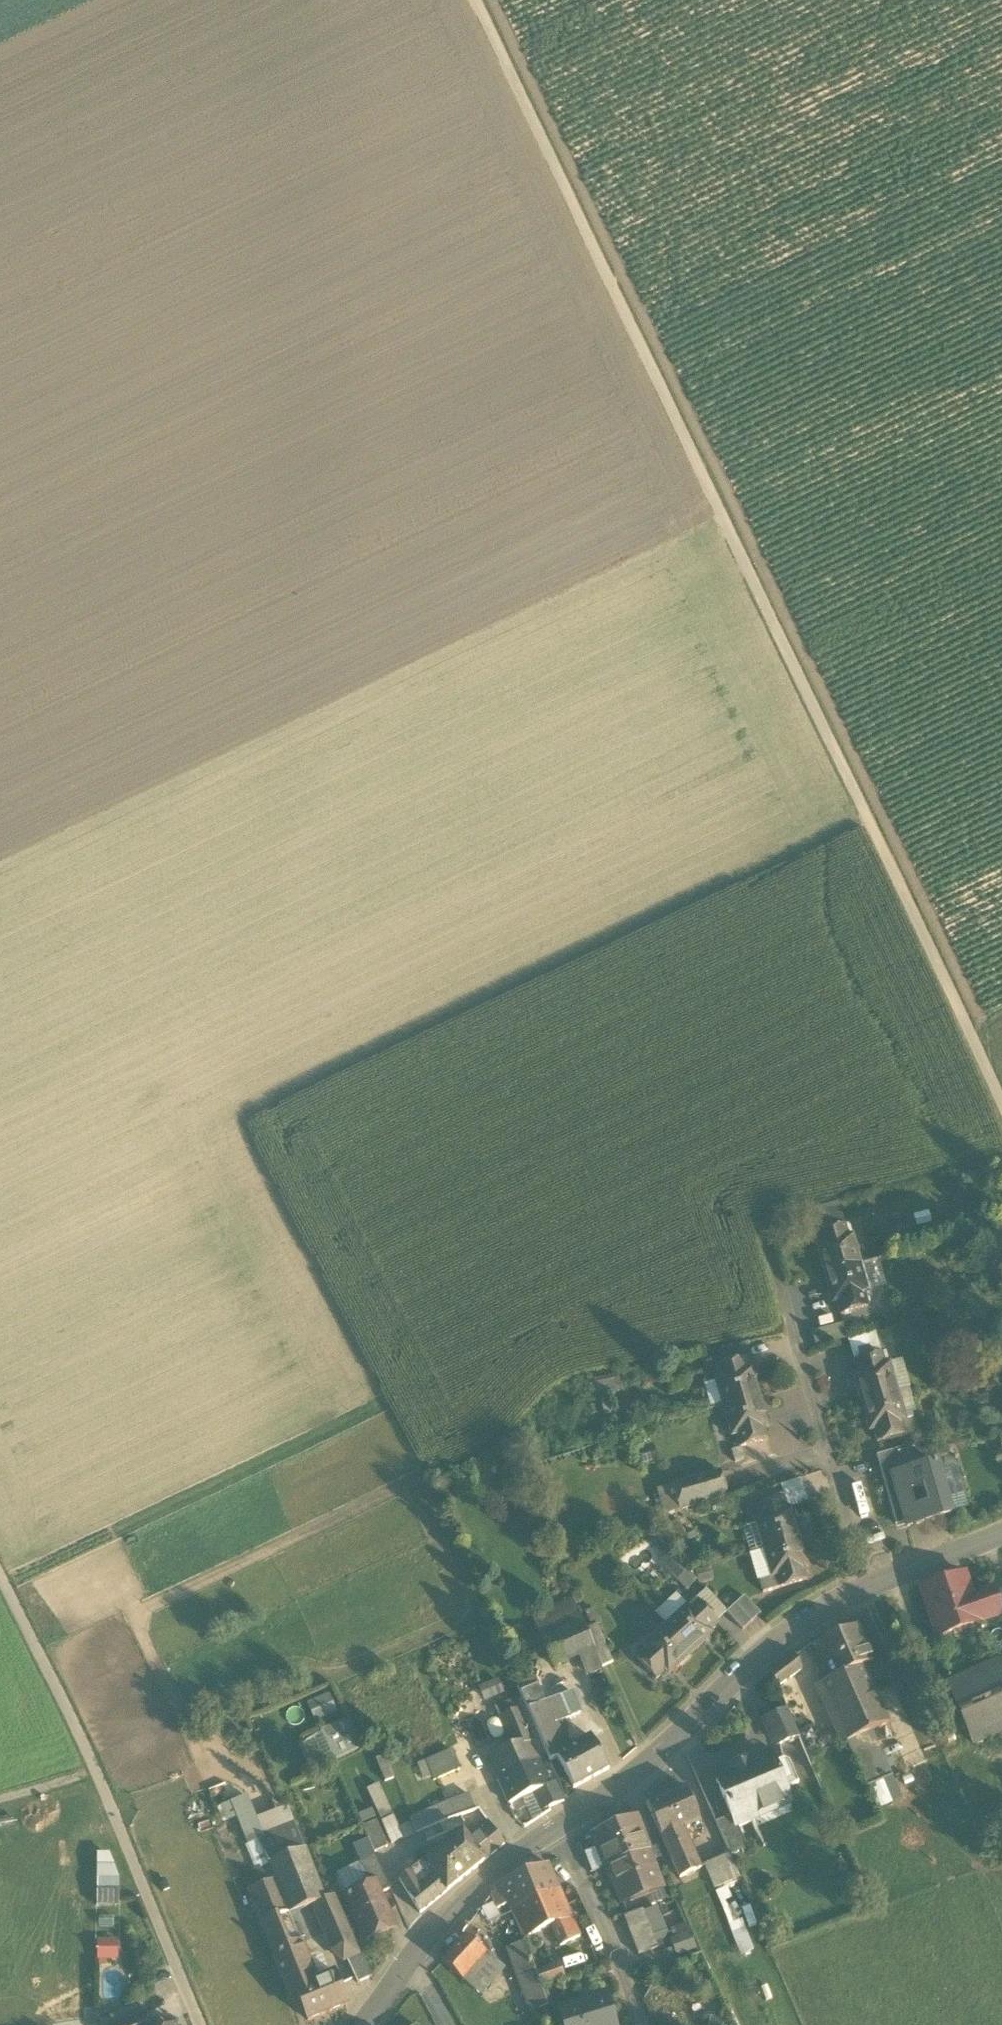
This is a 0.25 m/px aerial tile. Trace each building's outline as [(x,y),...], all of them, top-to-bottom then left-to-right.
[(809,1208),(816,1235),(844,1227),(837,1202),(809,1208)] [(816,1248),(824,1277),(860,1266),(852,1237),(848,1239),(844,1227),(816,1235),(820,1247),(816,1248)] [(860,1266),(868,1293),(886,1288),(878,1261),(860,1266)] [(868,1293),(860,1266),(824,1277),(832,1306),(836,1304),(840,1316),(868,1308),(864,1296),(869,1295),(868,1293)] [(842,1325),(811,1334),(816,1349),(846,1340),(842,1325)] [(847,1342),(853,1362),(881,1354),(875,1334),(847,1342)] [(743,1360),(739,1345),(701,1354),(706,1371),(715,1368),(743,1360)] [(852,1375),(861,1404),(897,1394),(889,1365),(884,1366),(881,1354),(853,1362),(857,1374),(852,1375)] [(722,1406),(723,1410),(759,1399),(751,1370),(747,1372),(743,1360),(715,1368),(719,1380),(714,1381),(715,1382),(722,1406)] [(889,1365),(897,1394),(910,1390),(902,1361),(889,1365)] [(619,1387),(617,1376),(587,1383),(590,1395),(619,1389),(619,1387)] [(722,1406),(715,1382),(703,1386),(710,1409),(722,1406)] [(897,1395),(897,1394),(861,1404),(869,1433),(873,1432),(877,1444),(905,1436),(901,1424),(905,1423),(904,1418),(911,1416),(915,1414),(909,1391),(897,1395)] [(768,1428),(759,1399),(723,1410),(731,1439),(736,1438),(739,1450),(767,1441),(763,1430),(768,1428)] [(901,1424),(905,1436),(916,1433),(911,1416),(904,1418),(905,1423),(901,1424)] [(875,1457),(880,1471),(914,1461),(910,1447),(875,1457)] [(917,1470),(914,1461),(880,1471),(895,1525),(905,1522),(892,1477),(917,1470)] [(937,1469),(949,1513),(969,1508),(956,1463),(937,1469)] [(937,1469),(935,1465),(917,1470),(892,1477),(905,1522),(906,1528),(950,1515),(949,1513),(937,1469)] [(671,1486),(679,1512),(727,1498),(720,1472),(671,1486)] [(788,1509),(807,1502),(799,1480),(780,1486),(788,1509)] [(679,1512),(671,1486),(656,1491),(664,1517),(679,1512)] [(756,1524),(763,1549),(800,1538),(791,1509),(787,1511),(783,1499),(756,1507),(759,1519),(755,1520),(756,1524)] [(759,1519),(756,1507),(744,1510),(749,1526),(756,1524),(755,1520),(759,1519)] [(678,1520),(662,1528),(672,1550),(698,1538),(692,1527),(683,1531),(678,1520)] [(756,1524),(749,1526),(742,1528),(749,1553),(763,1549),(756,1524)] [(763,1549),(771,1578),(775,1577),(779,1588),(807,1580),(804,1569),(808,1567),(800,1538),(763,1549)] [(763,1549),(749,1553),(757,1582),(759,1581),(771,1578),(763,1549)] [(660,1562),(674,1577),(683,1570),(669,1554),(660,1562)] [(710,1568),(696,1571),(699,1584),(713,1581),(710,1568)] [(687,1571),(676,1581),(686,1591),(697,1581),(687,1571)] [(921,1591),(936,1637),(1000,1614),(992,1591),(973,1597),(965,1575),(921,1591)] [(763,1593),(779,1588),(775,1577),(771,1578),(759,1581),(763,1593)] [(699,1601),(717,1621),(726,1613),(706,1591),(697,1599),(699,1601)] [(654,1615),(664,1627),(687,1606),(676,1595),(654,1615)] [(530,1614),(536,1627),(577,1610),(572,1597),(530,1614)] [(726,1613),(743,1631),(760,1615),(744,1597),(726,1613)] [(687,1606),(664,1627),(690,1655),(712,1634),(709,1631),(718,1623),(717,1621),(699,1601),(690,1610),(687,1606)] [(585,1629),(596,1624),(600,1623),(594,1608),(579,1614),(585,1629)] [(580,1655),(588,1674),(602,1667),(593,1647),(585,1629),(579,1614),(577,1610),(536,1627),(554,1667),(580,1655)] [(596,1624),(585,1629),(593,1647),(603,1642),(596,1624)] [(816,1645),(831,1679),(862,1666),(873,1662),(857,1626),(816,1645)] [(668,1675),(690,1655),(664,1627),(642,1647),(645,1650),(636,1659),(656,1680),(665,1672),(668,1675)] [(593,1647),(602,1667),(613,1662),(603,1642),(593,1647)] [(776,1685),(778,1687),(801,1670),(802,1669),(802,1668),(794,1654),(769,1674),(776,1685)] [(973,1744),(1001,1731),(1001,1659),(947,1683),(973,1744)] [(821,1684),(846,1742),(871,1731),(887,1723),(862,1666),(831,1679),(821,1684)] [(478,1688),(484,1701),(504,1693),(498,1679),(478,1688)] [(520,1692),(528,1710),(544,1703),(537,1685),(520,1692)] [(559,1696),(568,1718),(581,1713),(572,1691),(559,1696)] [(328,1693),(307,1703),(315,1721),(337,1712),(328,1693)] [(565,1751),(570,1748),(558,1722),(568,1718),(559,1696),(544,1703),(565,1751)] [(494,1708),(498,1717),(519,1708),(515,1699),(494,1708)] [(570,1748),(565,1751),(544,1703),(528,1710),(548,1757),(550,1761),(557,1757),(574,1788),(609,1769),(591,1737),(570,1748)] [(488,1759),(497,1780),(538,1761),(530,1743),(533,1742),(519,1708),(498,1717),(512,1748),(488,1759)] [(773,1742),(779,1744),(799,1736),(788,1710),(764,1720),(773,1742)] [(320,1732),(335,1761),(359,1750),(344,1720),(320,1732)] [(901,1796),(871,1731),(846,1742),(875,1807),(901,1796)] [(426,1762),(434,1781),(459,1769),(452,1750),(426,1762)] [(731,1816),(735,1825),(737,1825),(754,1817),(751,1810),(787,1795),(784,1789),(798,1783),(789,1762),(783,1760),(774,1764),(771,1757),(765,1755),(751,1760),(749,1766),(733,1772),(728,1770),(718,1774),(716,1780),(731,1816)] [(375,1761),(384,1783),(394,1779),(387,1760),(385,1756),(375,1761)] [(731,1763),(728,1770),(733,1772),(749,1766),(751,1760),(744,1757),(731,1763)] [(907,1767),(916,1788),(935,1781),(926,1759),(907,1767)] [(549,1785),(538,1761),(497,1780),(508,1804),(523,1798),(532,1794),(541,1811),(563,1802),(563,1801),(554,1782),(549,1785)] [(899,1790),(913,1784),(906,1768),(892,1775),(899,1790)] [(367,1791),(385,1830),(396,1825),(378,1785),(367,1791)] [(646,1804),(679,1879),(699,1870),(681,1829),(699,1820),(685,1787),(646,1804)] [(416,1834),(422,1831),(467,1813),(475,1811),(469,1794),(446,1803),(410,1818),(416,1834)] [(541,1811),(532,1794),(523,1798),(532,1820),(543,1815),(541,1811)] [(751,1810),(754,1817),(790,1802),(787,1795),(751,1810)] [(228,1804),(246,1846),(260,1841),(264,1839),(256,1819),(247,1797),(228,1804)] [(264,1839),(294,1827),(287,1807),(256,1819),(264,1839)] [(471,1822),(467,1813),(422,1831),(426,1842),(471,1822)] [(716,1822),(729,1855),(730,1856),(747,1848),(737,1825),(735,1825),(731,1816),(716,1822)] [(636,1817),(613,1826),(626,1859),(648,1850),(649,1850),(636,1817)] [(368,1840),(374,1854),(388,1847),(376,1822),(363,1828),(368,1840)] [(470,1842),(484,1861),(504,1845),(503,1844),(488,1822),(481,1827),(483,1831),(470,1842)] [(403,1839),(396,1825),(385,1830),(391,1844),(403,1839)] [(605,1867),(626,1859),(613,1826),(592,1834),(597,1848),(605,1867)] [(260,1841),(269,1863),(303,1850),(294,1827),(264,1839),(260,1841)] [(435,1874),(446,1892),(484,1861),(470,1842),(462,1832),(425,1859),(435,1874)] [(360,1864),(375,1857),(374,1854),(368,1840),(353,1846),(360,1864)] [(246,1846),(256,1871),(269,1866),(268,1864),(269,1863),(260,1841),(246,1846)] [(593,1872),(605,1867),(597,1848),(585,1853),(593,1872)] [(323,1900),(303,1850),(269,1863),(268,1864),(269,1866),(274,1880),(289,1915),(312,1905),(324,1901),(323,1900)] [(662,1886),(648,1850),(626,1859),(605,1867),(621,1902),(645,1893),(662,1886)] [(96,1890),(119,1891),(119,1879),(109,1855),(96,1855),(96,1890)] [(739,1877),(730,1856),(729,1855),(704,1866),(714,1888),(739,1877)] [(374,1884),(379,1895),(390,1890),(375,1857),(360,1864),(358,1864),(368,1886),(374,1884)] [(425,1859),(410,1871),(419,1886),(435,1874),(425,1859)] [(368,1886),(358,1864),(335,1874),(345,1897),(368,1886)] [(508,1904),(511,1911),(558,1890),(558,1889),(547,1864),(499,1884),(493,1886),(495,1890),(490,1896),(497,1910),(508,1904)] [(244,1876),(249,1889),(274,1880),(269,1866),(256,1871),(244,1876)] [(398,1880),(420,1914),(446,1892),(435,1874),(419,1886),(410,1871),(398,1880)] [(289,1915),(274,1880),(249,1889),(247,1890),(260,1924),(289,1915)] [(345,1897),(364,1941),(394,1928),(379,1895),(374,1884),(368,1886),(345,1897)] [(667,1899),(662,1886),(645,1893),(649,1906),(667,1899)] [(119,1891),(96,1890),(96,1907),(118,1907),(119,1891)] [(579,1937),(558,1890),(511,1911),(523,1937),(552,1925),(561,1946),(562,1945),(577,1938),(579,1937)] [(334,1896),(323,1900),(324,1901),(312,1905),(332,1950),(343,1962),(347,1960),(360,1954),(359,1953),(334,1896)] [(652,1936),(665,1931),(660,1916),(657,1909),(643,1914),(647,1921),(647,1923),(652,1936)] [(623,1917),(628,1931),(647,1923),(647,1921),(643,1914),(642,1910),(627,1916),(623,1917)] [(301,1943),(289,1915),(260,1924),(273,1955),(301,1943)] [(754,1951),(741,1920),(728,1926),(741,1956),(754,1951)] [(628,1931),(633,1943),(652,1936),(647,1923),(628,1931)] [(670,1940),(676,1956),(695,1949),(690,1934),(670,1940)] [(497,1964),(485,1953),(465,1935),(441,1962),(461,1980),(474,1991),(497,1964)] [(652,1936),(633,1943),(638,1956),(657,1948),(652,1936)] [(562,1945),(566,1953),(580,1945),(577,1938),(562,1945)] [(95,1961),(117,1961),(117,1941),(95,1941),(95,1961)] [(517,1979),(519,1979),(536,1973),(525,1941),(521,1943),(506,1948),(517,1979)] [(288,1995),(296,1992),(295,1990),(315,1981),(306,1958),(301,1943),(273,1955),(272,1955),(288,1995)] [(347,1960),(357,1983),(372,1977),(361,1952),(359,1953),(360,1954),(347,1960)] [(315,1981),(330,1975),(323,1957),(317,1954),(306,1958),(315,1981)] [(559,1964),(536,1973),(540,1985),(564,1977),(559,1964)] [(548,2006),(540,1985),(536,1973),(519,1979),(532,2011),(537,2009),(548,2006)] [(330,1975),(315,1981),(295,1990),(296,1992),(307,2021),(346,2005),(333,1974),(330,1975)] [(563,2024),(614,2024),(605,1994),(559,2009),(563,2024)] [(144,2013),(115,2024),(149,2024),(144,2013)]
